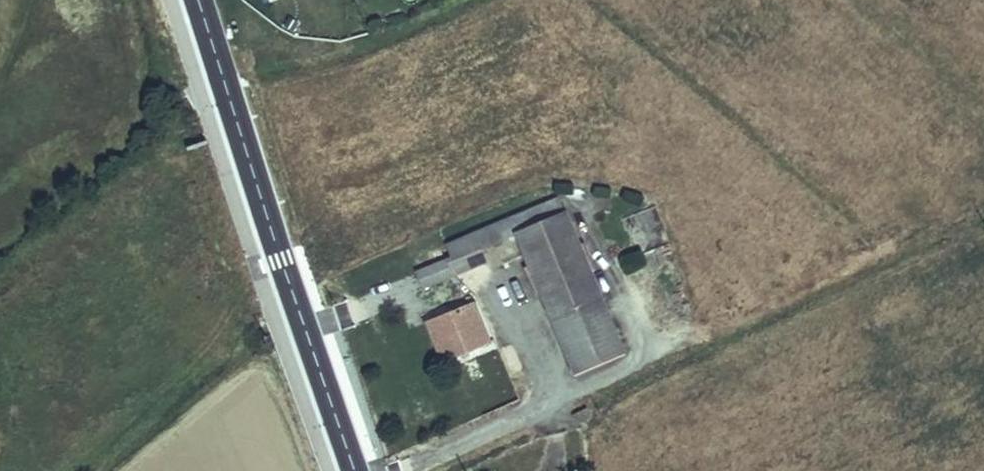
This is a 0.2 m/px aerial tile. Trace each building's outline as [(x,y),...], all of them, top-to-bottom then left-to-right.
[(515,232),(565,211),(559,196),(445,244),(450,257),(415,271),(423,289),(487,263),(482,250),(517,235),(515,232)] [(635,249),(664,245),(659,208),(630,212),(635,249)] [(515,232),(517,235),(527,259),(577,238),(565,211),(515,232)] [(527,259),(550,314),(600,294),(577,238),(527,259)] [(625,354),(600,294),(550,314),(575,375),(625,354)] [(427,324),(443,361),(490,341),(474,304),(427,324)]
